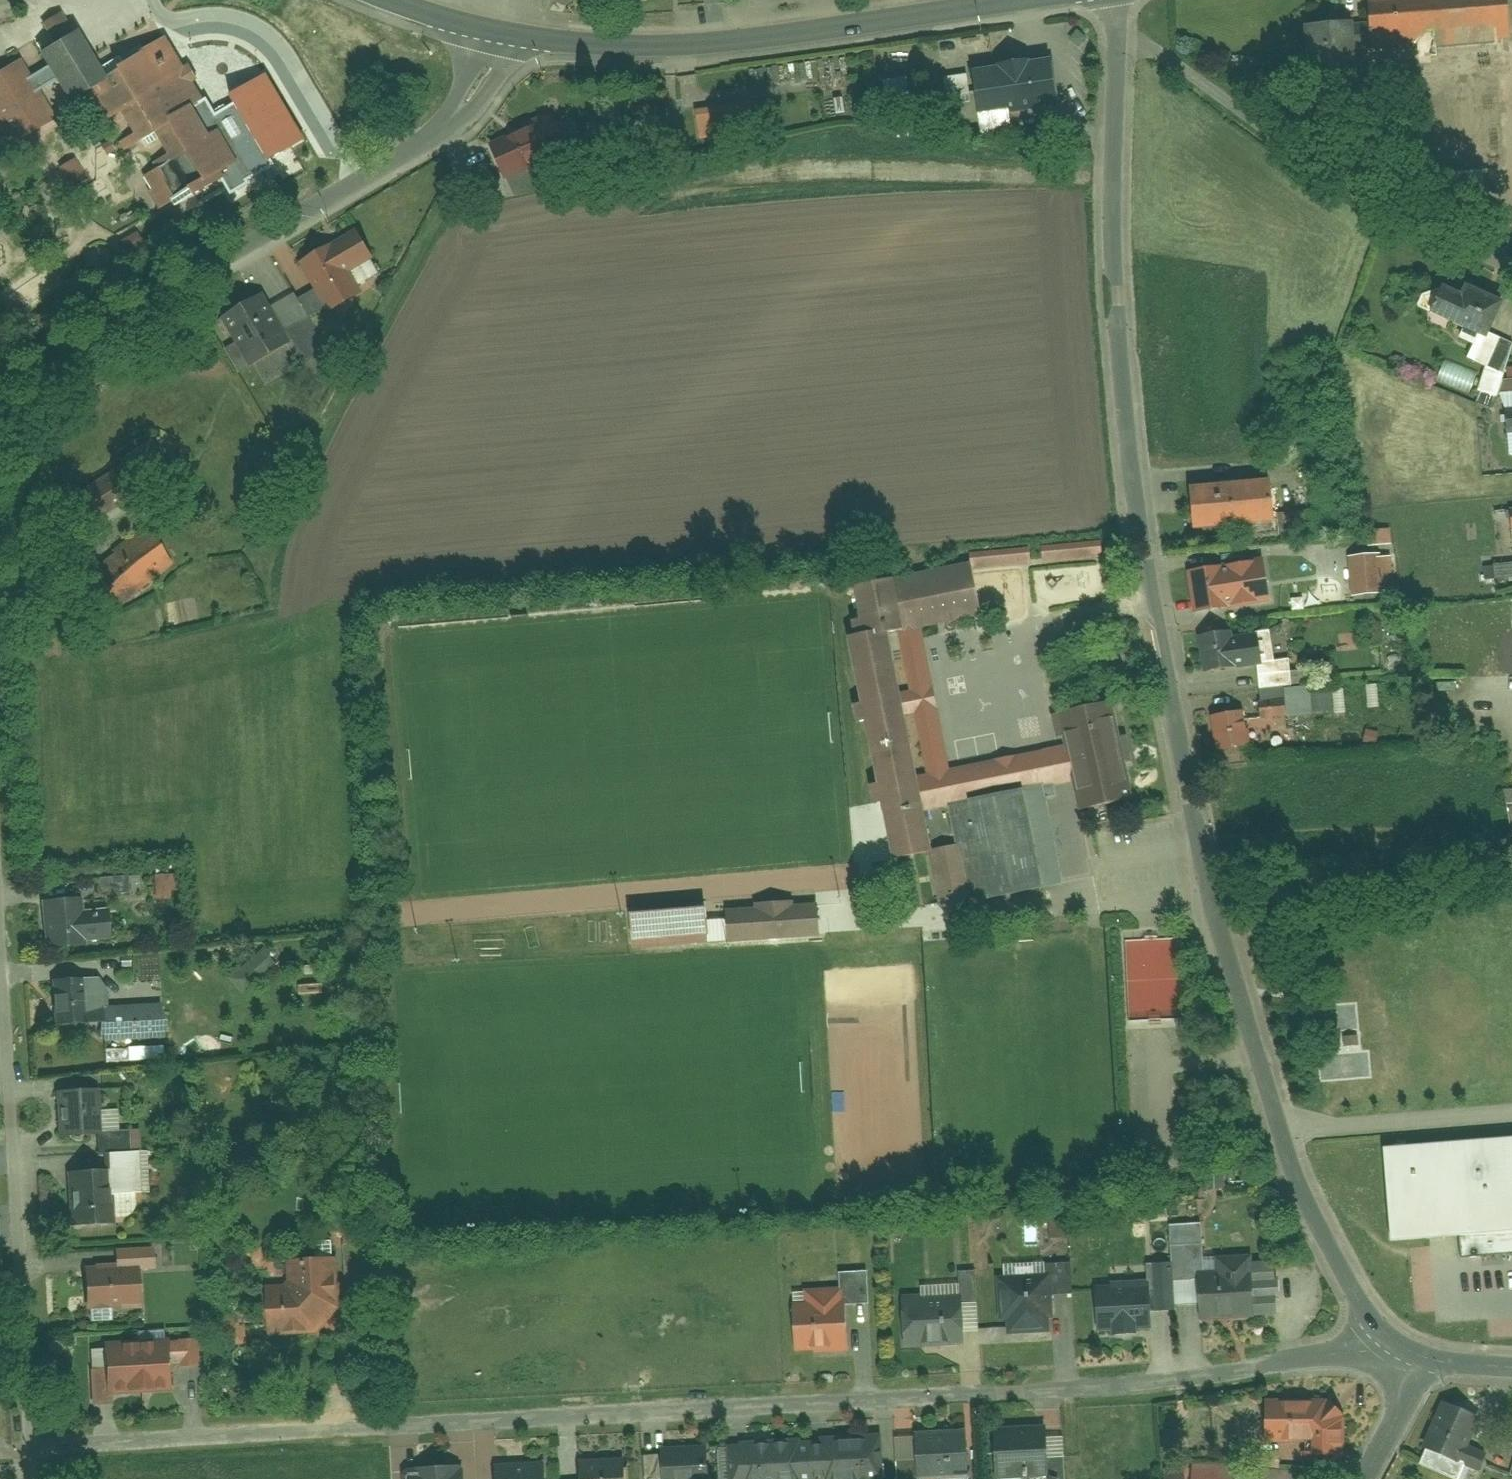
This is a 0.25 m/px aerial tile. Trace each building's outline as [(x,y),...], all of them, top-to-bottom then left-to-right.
[(1378,48),(1416,46),(1422,172),(1511,167),(1511,160),(1505,38),(1511,38),(1511,0),(1375,0),(1378,48)] [(1353,19),(1307,22),(1310,63),(1356,60),(1353,19)] [(71,31),(36,53),(44,67),(54,82),(65,101),(101,79),(71,31)] [(165,35),(108,69),(146,133),(151,130),(184,110),(203,98),(165,35)] [(1058,100),(1051,55),(972,67),(979,112),(1058,100)] [(17,60),(0,70),(0,138),(5,147),(52,121),(35,93),(27,77),(17,60)] [(44,67),(27,77),(35,93),(54,82),(44,67)] [(264,73),(224,97),(262,161),(302,138),(264,73)] [(656,97),(637,110),(648,128),(668,115),(656,97)] [(752,134),(750,104),(696,108),(698,137),(752,134)] [(184,110),(151,130),(169,162),(140,177),(160,213),(221,180),(217,172),(232,164),(214,131),(200,139),(184,110)] [(538,126),(495,143),(510,178),(553,160),(538,126)] [(57,170),(72,189),(87,177),(73,158),(57,170)] [(330,308),(334,314),(370,293),(365,285),(357,271),(377,259),(382,257),(364,227),(304,263),(319,289),(330,308)] [(386,273),(377,259),(357,271),(365,285),(386,273)] [(1456,278),(1440,312),(1496,337),(1511,303),(1456,278)] [(319,289),(304,298),(315,317),(330,308),(319,289)] [(300,292),(277,306),(291,330),(315,317),(304,298),(300,292)] [(269,293),(227,317),(256,366),(298,342),(291,330),(277,306),(269,293)] [(1444,364),(1438,381),(1471,392),(1477,376),(1444,364)] [(120,472),(86,493),(102,519),(136,498),(120,472)] [(1277,479),(1199,485),(1203,529),(1282,521),(1277,479)] [(154,525),(93,567),(118,611),(181,570),(154,525)] [(1393,544),(1391,528),(1367,531),(1369,546),(1393,544)] [(1102,560),(1100,542),(1040,546),(1041,564),(1102,560)] [(1382,555),(1353,556),(1356,595),(1385,593),(1382,555)] [(1193,569),(1198,613),(1279,602),(1270,558),(1193,569)] [(893,858),(931,850),(923,809),(963,801),(1041,785),(1069,779),(1076,810),(1128,799),(1109,703),(1057,714),(1064,747),(952,770),(923,628),(985,615),(974,561),(854,585),(864,634),(848,637),(893,858)] [(1498,563),(1499,577),(1511,576),(1511,562),(1498,563)] [(1260,631),(1261,633),(1263,633),(1268,664),(1262,665),(1264,689),(1265,689),(1289,687),(1298,686),(1295,658),(1280,659),(1275,629),(1260,631)] [(1237,630),(1203,635),(1209,673),(1262,665),(1268,664),(1263,633),(1261,633),(1238,636),(1237,630)] [(1289,687),(1265,689),(1267,719),(1292,716),(1289,687)] [(1333,691),(1334,712),(1345,712),(1345,690),(1333,691)] [(1313,713),(1333,712),(1331,691),(1312,693),(1313,713)] [(1249,711),(1216,714),(1221,750),(1254,747),(1249,711)] [(1041,785),(963,801),(983,899),(1060,883),(1041,785)] [(958,846),(926,852),(936,902),(968,896),(958,846)] [(47,900),(50,947),(90,944),(90,940),(87,910),(86,897),(47,900)] [(819,906),(726,911),(727,941),(820,936),(819,906)] [(113,908),(87,910),(90,940),(116,937),(113,908)] [(703,908),(626,915),(629,947),(706,941),(703,908)] [(243,994),(277,967),(264,951),(230,978),(243,994)] [(107,976),(56,979),(58,1026),(109,1024),(109,1006),(107,976)] [(167,1003),(109,1006),(109,1024),(110,1041),(170,1037),(167,1003)] [(104,1088),(61,1090),(64,1136),(102,1134),(107,1134),(107,1131),(106,1109),(104,1088)] [(122,1108),(106,1109),(107,1131),(124,1130),(122,1108)] [(107,1134),(102,1134),(103,1153),(113,1153),(145,1150),(144,1129),(124,1130),(107,1131),(107,1134)] [(1391,1147),(1400,1241),(1434,1239),(1463,1238),(1465,1260),(1511,1255),(1511,1139),(1391,1147)] [(113,1153),(114,1168),(117,1193),(139,1192),(154,1191),(152,1150),(145,1150),(113,1153)] [(114,1168),(72,1171),(76,1227),(119,1224),(118,1216),(117,1193),(114,1168)] [(141,1207),(139,1192),(117,1193),(118,1216),(130,1216),(135,1214),(139,1210),(141,1207)] [(119,1248),(121,1266),(145,1265),(145,1269),(159,1268),(158,1247),(119,1248)] [(1223,1267),(1202,1268),(1204,1320),(1259,1317),(1258,1253),(1222,1254),(1223,1267)] [(289,1281),(271,1283),(273,1334),(318,1333),(345,1305),(343,1254),(292,1257),(293,1278),(289,1281)] [(121,1266),(89,1267),(91,1308),(95,1308),(117,1307),(147,1306),(145,1269),(145,1265),(121,1266)] [(1058,1271),(1002,1274),(1004,1317),(1014,1316),(1015,1331),(1057,1329),(1056,1316),(1060,1316),(1058,1271)] [(1158,1282),(1100,1283),(1101,1331),(1159,1328),(1158,1282)] [(811,1298),(799,1298),(799,1349),(852,1347),(848,1286),(810,1286),(811,1298)] [(966,1289),(907,1292),(908,1346),(970,1342),(966,1289)] [(117,1307),(95,1308),(95,1321),(117,1320),(117,1307)] [(218,1347),(246,1345),(245,1317),(216,1318),(218,1347)] [(204,1336),(111,1340),(112,1393),(180,1389),(178,1366),(206,1364),(204,1336)] [(1315,1455),(1347,1454),(1346,1409),(1331,1397),(1268,1398),(1269,1443),(1277,1442),(1278,1454),(1296,1454),(1296,1441),(1314,1440),(1315,1455)] [(1481,1416),(1443,1400),(1423,1446),(1428,1447),(1421,1463),(1458,1478),(1464,1466),(1478,1472),(1487,1452),(1468,1444),(1481,1416)] [(1051,1424),(1004,1427),(1003,1477),(1055,1477),(1051,1424)] [(972,1427),(920,1431),(921,1476),(974,1473),(972,1427)] [(732,1442),(733,1478),(890,1478),(886,1433),(732,1442)] [(666,1445),(666,1453),(667,1478),(711,1478),(710,1444),(666,1445)] [(648,1454),(649,1478),(667,1478),(666,1453),(648,1454)] [(583,1457),(583,1478),(628,1478),(627,1455),(583,1457)] [(500,1461),(500,1478),(552,1478),(551,1460),(500,1461)] [(1193,1478),(1299,1478),(1300,1468),(1194,1462),(1193,1478)] [(409,1467),(409,1478),(471,1478),(470,1463),(409,1467)]
